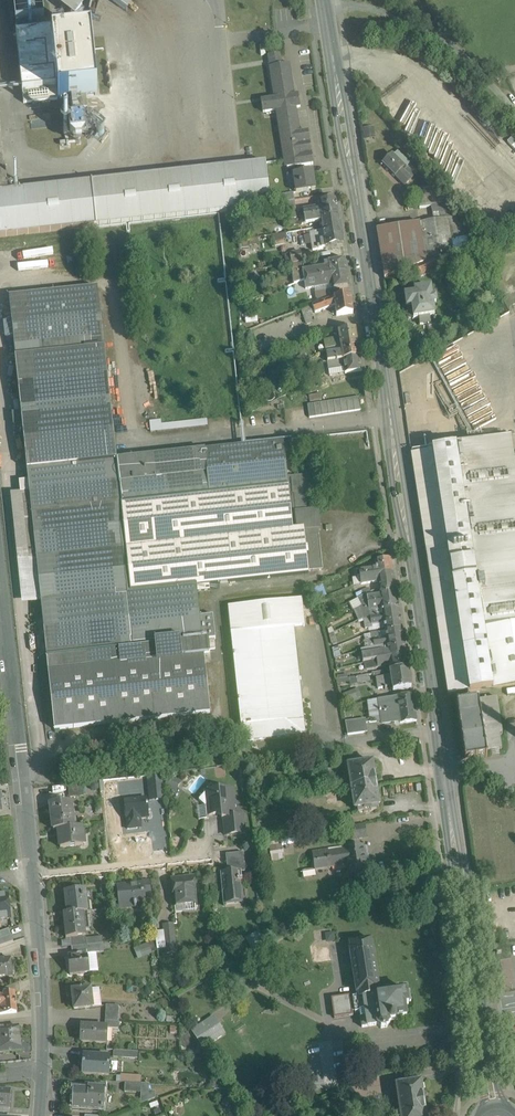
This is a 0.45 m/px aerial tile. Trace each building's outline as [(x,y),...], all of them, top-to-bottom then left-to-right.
[(16,24),(44,21),(42,0),(13,0),(16,24)] [(64,7),(79,18),(89,6),(81,0),(69,0),(64,7)] [(127,12),(136,0),(113,0),(127,12)] [(17,35),(24,103),(59,99),(52,41),(51,31),(17,35)] [(91,37),(52,41),(59,99),(97,95),(91,37)] [(292,96),(287,64),(282,65),(280,54),(268,56),(270,68),(272,68),(276,99),(261,101),(263,113),(278,110),(287,168),(313,164),(308,132),(298,133),(294,108),(300,107),(298,95),(292,96)] [(8,192),(0,126),(0,237),(238,211),(237,202),(269,198),(265,164),(8,192)] [(392,155),(383,164),(388,169),(386,172),(390,176),(393,174),(395,176),(401,170),(404,167),(400,162),(402,160),(399,157),(397,159),(392,155)] [(411,179),(401,170),(395,176),(405,186),(411,179)] [(313,172),(293,175),(296,193),(316,190),(313,172)] [(435,186),(416,189),(419,208),(431,206),(445,204),(435,186)] [(293,193),(280,195),(282,203),(295,201),(293,193)] [(335,199),(319,202),(320,207),(300,211),(301,218),(337,212),(335,199)] [(404,209),(418,207),(417,200),(403,202),(404,209)] [(295,201),(282,203),(283,211),(286,210),(289,210),(289,209),(296,208),(295,201)] [(445,204),(431,206),(434,220),(450,218),(449,209),(445,204)] [(296,208),(289,209),(289,210),(286,210),(288,219),(297,218),(296,208)] [(337,212),(301,218),(302,225),(322,222),(323,227),(339,224),(337,212)] [(475,245),(455,217),(447,219),(452,254),(474,245),(475,245)] [(447,219),(421,223),(426,263),(441,258),(452,254),(447,219)] [(421,223),(377,229),(385,279),(415,268),(426,263),(421,223)] [(323,231),(326,249),(343,246),(339,224),(323,227),(323,231)] [(326,249),(323,231),(316,232),(316,234),(310,235),(313,251),(326,249)] [(288,239),(287,233),(272,235),(273,242),(274,242),(275,248),(285,246),(284,240),(288,239)] [(301,253),(290,254),(291,264),(302,262),(301,253)] [(426,263),(415,268),(419,278),(444,269),(441,258),(426,263)] [(345,259),(328,262),(328,267),(330,276),(347,273),(345,259)] [(328,267),(304,271),(303,262),(302,262),(291,264),(290,264),(293,284),(304,280),(330,276),(328,267)] [(330,276),(304,280),(305,289),(332,285),(332,289),(349,286),(347,273),(330,276)] [(98,288),(9,297),(15,358),(46,657),(54,730),(210,713),(207,682),(214,682),(211,662),(205,662),(204,655),(210,654),(210,649),(208,640),(202,640),(200,616),(197,591),(196,585),(209,584),(308,573),(308,572),(322,570),(319,535),(304,537),(303,529),(292,530),(288,487),(287,488),(286,479),(287,479),(283,442),(116,460),(104,349),(98,288)] [(429,317),(435,316),(433,305),(436,305),(435,298),(435,294),(432,295),(431,288),(414,291),(415,295),(405,296),(406,309),(412,308),(413,319),(419,318),(420,326),(428,325),(430,324),(429,317)] [(350,295),(334,298),(312,306),(314,311),(315,313),(335,305),(336,316),(353,313),(350,295)] [(312,306),(301,310),(306,324),(312,322),(309,313),(314,311),(312,306)] [(429,317),(430,324),(440,323),(438,315),(435,316),(429,317)] [(430,324),(428,325),(429,336),(441,335),(440,323),(430,324)] [(323,327),(315,330),(317,335),(325,333),(323,327)] [(355,329),(338,332),(339,338),(321,342),(322,345),(324,344),(326,350),(334,348),(341,347),(342,346),(357,343),(355,329)] [(407,329),(397,330),(399,351),(410,350),(407,329)] [(342,346),(341,347),(342,353),(326,355),(328,362),(343,360),(360,357),(357,343),(342,346)] [(343,360),(328,362),(329,369),(341,368),(342,365),(344,365),(345,373),(362,371),(360,357),(343,360)] [(322,364),(312,368),(317,378),(324,375),(322,364)] [(359,397),(353,398),(355,411),(361,410),(359,397)] [(353,398),(346,399),(348,412),(355,411),(353,398)] [(346,399),(340,400),(342,413),(348,412),(346,399)] [(340,400),(333,401),(335,414),(342,413),(340,400)] [(333,401),(327,402),(329,415),(335,414),(333,401)] [(327,402),(320,403),(322,416),(329,415),(327,402)] [(320,403),(314,404),(316,417),(322,416),(320,403)] [(314,404),(307,405),(309,418),(316,417),(314,404)] [(172,417),(149,419),(149,425),(150,432),(207,426),(207,419),(172,423),(172,417)] [(411,454),(448,696),(514,686),(514,467),(511,439),(411,454)] [(312,476),(303,477),(287,479),(286,479),(287,488),(288,487),(292,530),(303,529),(318,528),(316,512),(316,510),(309,511),(309,513),(307,513),(305,492),(313,491),(312,476)] [(391,559),(375,562),(376,568),(359,570),(360,577),(373,575),(393,573),(391,559)] [(393,573),(373,575),(360,577),(361,585),(378,582),(379,589),(395,587),(393,573)] [(395,587),(379,589),(380,596),(365,598),(365,602),(368,601),(368,604),(397,599),(395,587)] [(301,599),(228,607),(231,633),(293,627),(304,626),(301,599)] [(397,599),(368,604),(369,607),(369,610),(379,609),(382,608),(383,615),(399,613),(397,599)] [(402,629),(399,613),(383,615),(370,617),(371,625),(372,625),(381,623),(384,621),(385,632),(402,629)] [(213,615),(200,616),(202,640),(208,640),(214,639),(215,639),(213,615)] [(367,617),(364,620),(365,629),(372,628),(372,625),(371,625),(370,617),(367,617)] [(293,627),(231,633),(243,741),(305,735),(293,627)] [(402,629),(385,632),(387,639),(383,638),(374,639),(375,646),(388,644),(404,642),(402,629)] [(374,639),(365,641),(366,649),(372,647),(375,646),(374,639)] [(404,642),(388,644),(388,650),(362,654),(363,662),(377,660),(406,656),(404,642)] [(406,656),(377,660),(378,665),(378,667),(388,666),(391,664),(392,671),(408,668),(406,656)] [(392,671),(389,671),(390,676),(381,677),(383,688),(392,686),(393,691),(411,688),(408,668),(392,671)] [(372,674),(356,677),(357,683),(373,681),(372,674)] [(413,695),(379,700),(382,723),(400,721),(400,723),(417,721),(413,695)] [(479,700),(456,703),(458,716),(465,760),(487,757),(486,751),(501,749),(499,734),(502,733),(497,697),(479,700)] [(366,719),(345,722),(348,735),(367,732),(366,719)] [(363,760),(356,761),(356,762),(351,763),(351,766),(348,767),(352,788),(375,784),(373,772),(375,770),(375,766),(372,765),(372,763),(369,763),(369,760),(363,761),(363,760)] [(162,774),(147,776),(148,787),(163,785),(162,774)] [(179,782),(170,777),(166,786),(174,790),(179,782)] [(82,783),(68,784),(69,797),(83,796),(82,783)] [(375,784),(352,788),(355,809),(358,809),(358,812),(364,812),(364,813),(371,811),(371,810),(376,810),(376,806),(379,806),(378,803),(380,802),(380,798),(377,796),(375,784)] [(148,787),(150,799),(149,799),(149,800),(164,798),(163,785),(148,787)] [(218,791),(211,785),(199,800),(207,807),(208,815),(217,814),(222,818),(223,818),(235,816),(232,788),(221,789),(221,791),(218,791)] [(146,797),(125,799),(128,829),(138,828),(137,819),(148,817),(147,808),(148,808),(148,805),(147,805),(146,797)] [(71,802),(51,805),(54,830),(58,829),(74,828),(71,802)] [(235,816),(223,818),(225,835),(245,833),(243,816),(235,816)] [(365,824),(352,827),(351,826),(353,840),(353,839),(366,837),(367,838),(365,823),(365,824)] [(74,828),(58,829),(60,848),(84,845),(82,827),(74,828)] [(281,845),(270,846),(271,853),(281,851),(281,845)] [(364,845),(343,848),(343,849),(345,848),(345,850),(328,853),(328,850),(312,852),(315,875),(316,875),(315,869),(330,867),(330,868),(331,868),(331,864),(347,861),(349,874),(347,874),(347,875),(355,874),(356,882),(355,882),(355,883),(370,880),(369,880),(368,871),(369,871),(367,871),(363,846),(364,845)] [(243,852),(226,854),(227,863),(229,863),(244,862),(243,852)] [(244,862),(229,863),(230,872),(221,873),(224,904),(244,902),(241,872),(245,871),(244,862)] [(194,877),(172,880),(174,904),(195,902),(194,894),(196,894),(194,877)] [(142,883),(119,885),(118,884),(117,884),(120,909),(121,909),(121,907),(134,905),(135,908),(137,908),(136,903),(144,902),(145,906),(145,896),(143,880),(142,880),(142,883)] [(150,880),(143,880),(145,896),(151,896),(150,880)] [(108,884),(101,885),(103,901),(110,901),(108,884)] [(85,891),(65,893),(67,914),(83,912),(88,912),(85,891)] [(11,919),(8,894),(0,895),(0,920),(11,919)] [(67,914),(63,914),(66,939),(71,939),(86,937),(83,912),(67,914)] [(173,924),(164,925),(167,953),(176,952),(173,924)] [(14,941),(10,928),(0,931),(0,946),(14,941)] [(86,937),(71,939),(72,947),(86,945),(103,943),(102,937),(86,939),(86,937)] [(406,990),(378,994),(377,990),(379,989),(371,940),(350,943),(351,950),(350,950),(350,951),(353,968),(356,992),(359,992),(359,997),(348,999),(350,1013),(359,1011),(362,1027),(377,1025),(381,1028),(387,1027),(389,1024),(389,1023),(396,1022),(396,1018),(407,1017),(405,1004),(409,1004),(408,1002),(411,1001),(409,992),(407,992),(406,990)] [(134,947),(139,958),(153,953),(149,942),(134,947)] [(103,943),(86,945),(87,954),(104,952),(103,943)] [(86,945),(72,947),(72,955),(87,954),(86,945)] [(264,951),(245,962),(250,971),(269,961),(264,951)] [(72,955),(67,956),(70,975),(89,973),(87,954),(72,955)] [(0,961),(0,981),(2,981),(1,978),(13,977),(12,975),(15,973),(14,968),(11,967),(10,959),(0,961)] [(249,972),(243,960),(237,964),(244,975),(249,972)] [(22,983),(3,989),(4,994),(14,992),(23,992),(22,983)] [(90,989),(72,991),(74,1009),(92,1007),(90,989)] [(0,995),(0,1014),(17,1012),(14,992),(4,994),(4,995),(0,995)] [(120,1006),(106,1005),(105,1021),(119,1021),(120,1006)] [(210,1018),(192,1030),(203,1047),(221,1036),(210,1018)] [(119,1021),(105,1021),(105,1027),(108,1027),(108,1028),(118,1029),(119,1021)] [(105,1027),(81,1026),(81,1041),(107,1043),(107,1042),(108,1028),(108,1027),(105,1027)] [(20,1039),(18,1027),(0,1029),(0,1041),(20,1039)] [(0,1041),(0,1053),(21,1051),(20,1039),(0,1041)] [(205,1055),(199,1046),(194,1054),(205,1055)] [(135,1051),(113,1050),(113,1057),(135,1058),(135,1051)] [(110,1057),(83,1055),(82,1073),(109,1075),(110,1057)] [(142,1082),(142,1074),(124,1074),(123,1091),(142,1091),(142,1099),(156,1100),(157,1090),(150,1090),(151,1083),(142,1082)] [(373,1079),(361,1082),(363,1087),(375,1085),(373,1079)] [(412,1079),(405,1080),(405,1081),(399,1082),(400,1085),(397,1086),(400,1107),(424,1103),(422,1091),(424,1089),(423,1085),(421,1085),(421,1082),(418,1083),(417,1079),(412,1080),(412,1079)] [(73,1098),(106,1100),(107,1095),(104,1095),(104,1088),(95,1088),(95,1090),(73,1089),(73,1097),(74,1097),(73,1098)] [(9,1107),(11,1090),(0,1089),(0,1107),(9,1107)] [(106,1100),(73,1098),(73,1107),(80,1108),(80,1109),(103,1110),(103,1108),(106,1108),(106,1100)] [(400,1107),(401,1115),(426,1115),(424,1103),(400,1107)]
